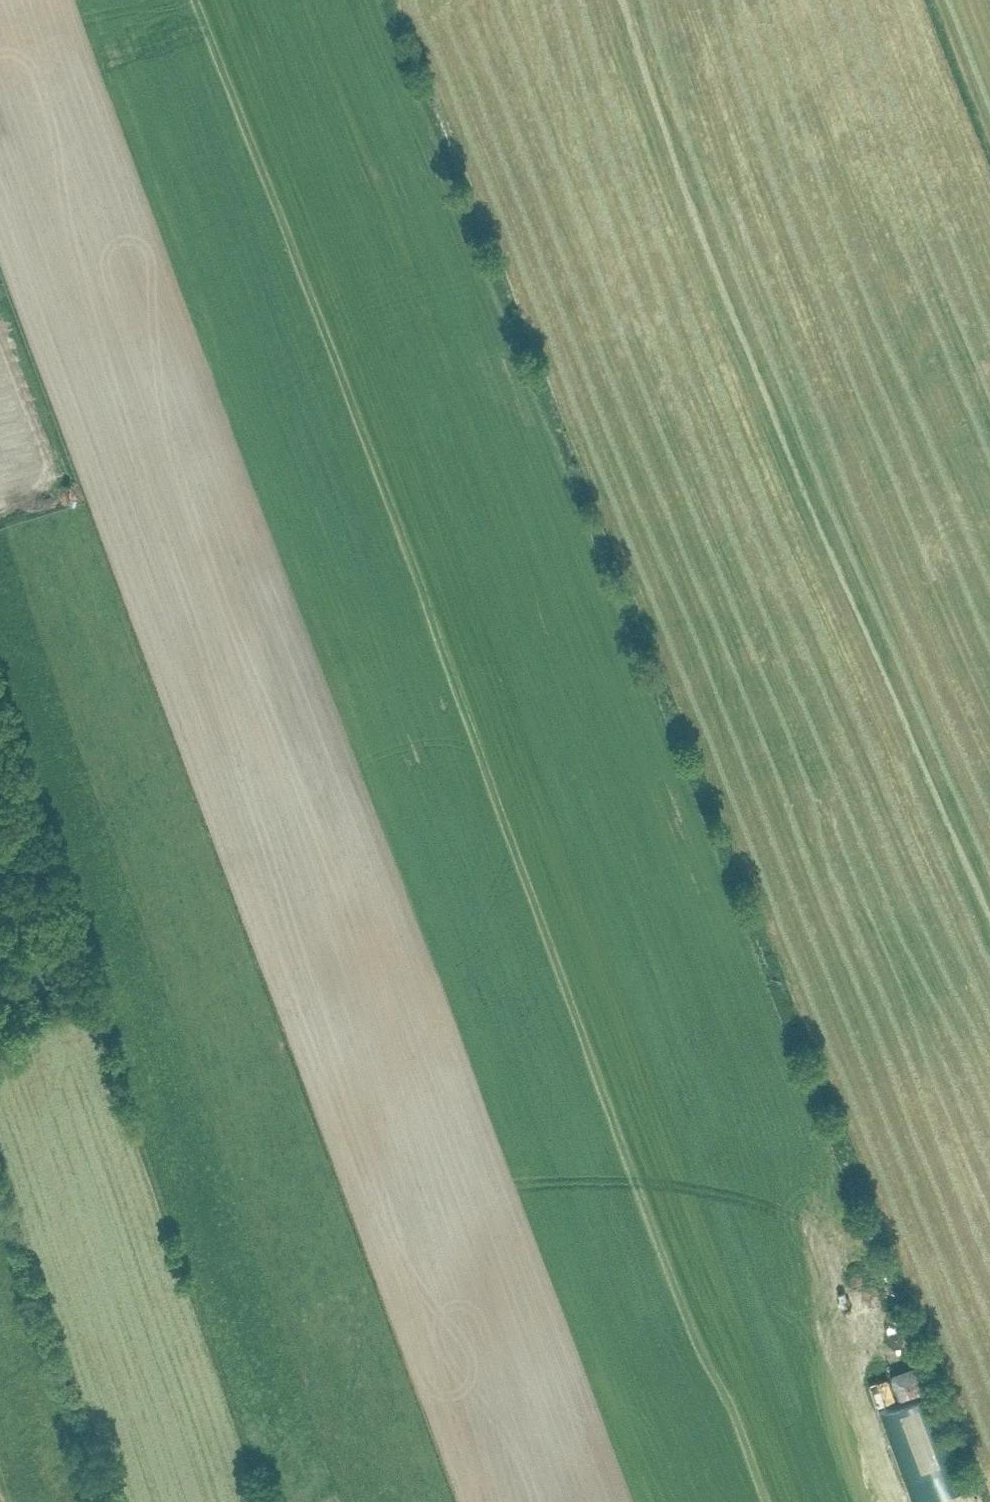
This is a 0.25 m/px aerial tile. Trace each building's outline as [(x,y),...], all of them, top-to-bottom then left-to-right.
[(924,1363),(909,1364),(910,1377),(925,1376),(924,1363)] [(934,1390),(878,1410),(903,1479),(959,1459),(934,1390)]
